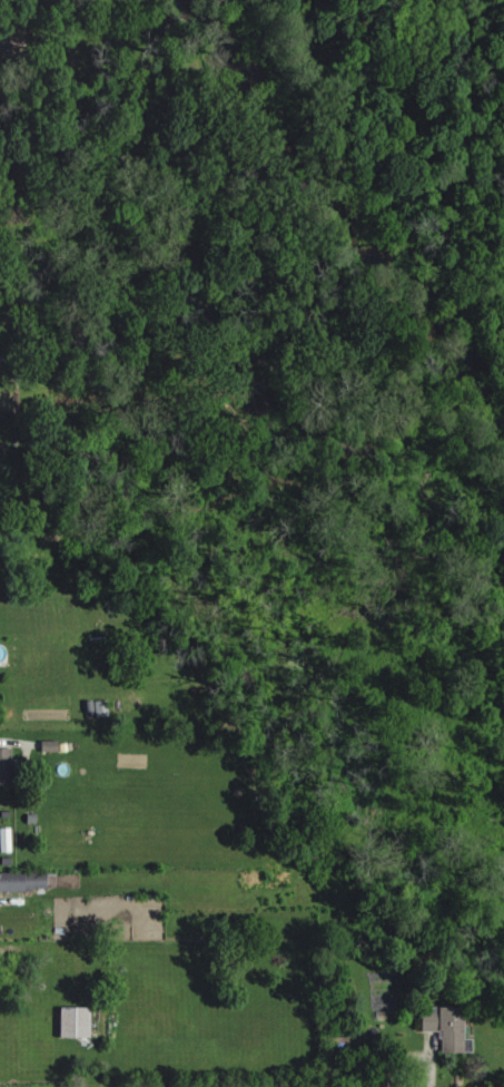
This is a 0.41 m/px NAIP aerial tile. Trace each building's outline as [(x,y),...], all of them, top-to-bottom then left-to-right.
[(104,699),(83,702),(86,718),(107,715),(104,699)] [(0,748),(0,785),(9,785),(8,748),(0,748)] [(53,871),(0,873),(0,890),(54,888),(53,871)] [(56,1036),(87,1037),(88,1006),(57,1005),(56,1036)] [(420,1031),(438,1030),(439,1052),(470,1051),(470,1037),(461,1038),(460,1005),(419,1007),(420,1031)]
